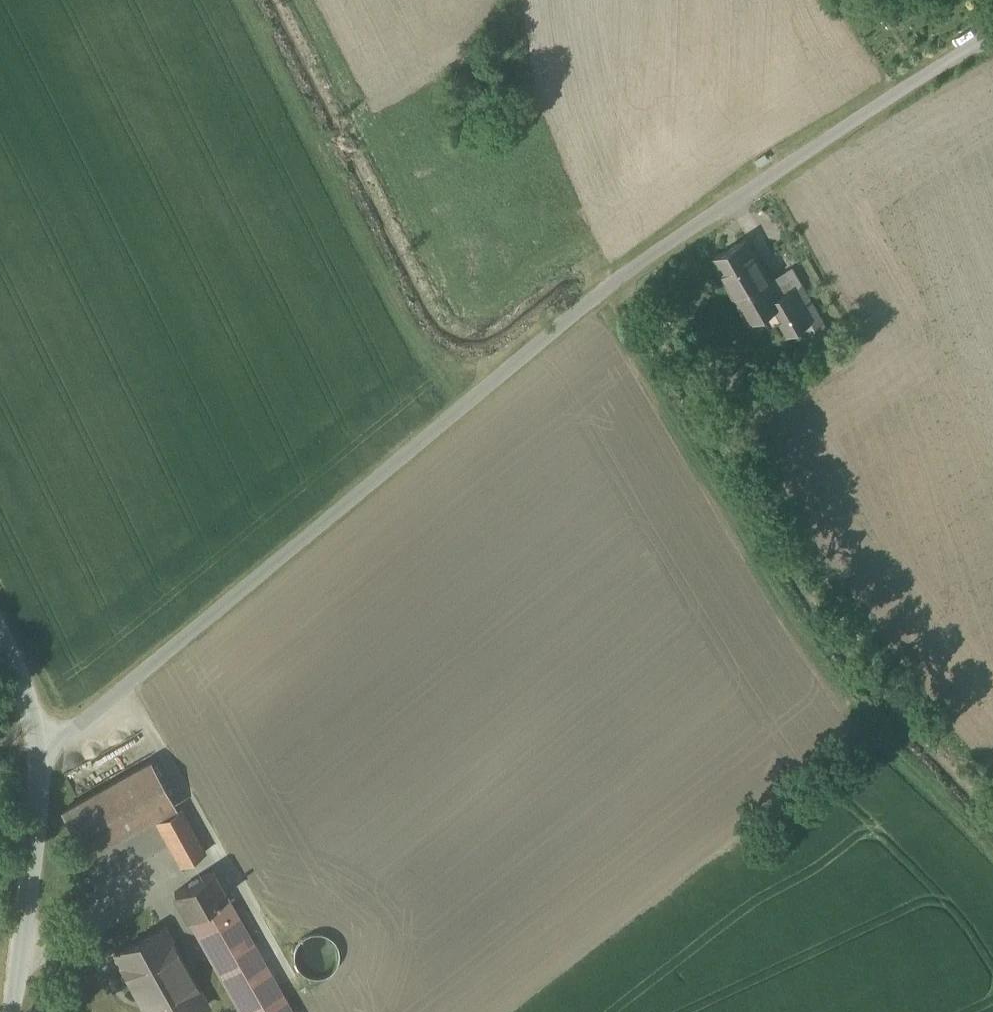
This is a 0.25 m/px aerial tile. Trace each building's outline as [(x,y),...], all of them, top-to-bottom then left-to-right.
[(779,298),(746,240),(714,258),(729,284),(727,285),(749,324),(767,313),(764,308),(771,305),(770,303),(779,298)] [(779,298),(770,303),(771,305),(789,336),(820,319),(801,285),(779,298)] [(160,764),(67,815),(93,862),(159,826),(184,872),(210,858),(160,764)] [(225,873),(179,898),(243,1011),(303,1011),(225,873)] [(172,926),(118,955),(149,1011),(208,1011),(215,1008),(172,926)] [(339,938),(331,932),(324,931),(317,931),(310,935),(305,939),(302,946),(301,953),(302,960),(306,967),(312,971),(319,974),(326,974),(333,971),(339,967),(343,959),(344,951),(343,944),(339,938)]
